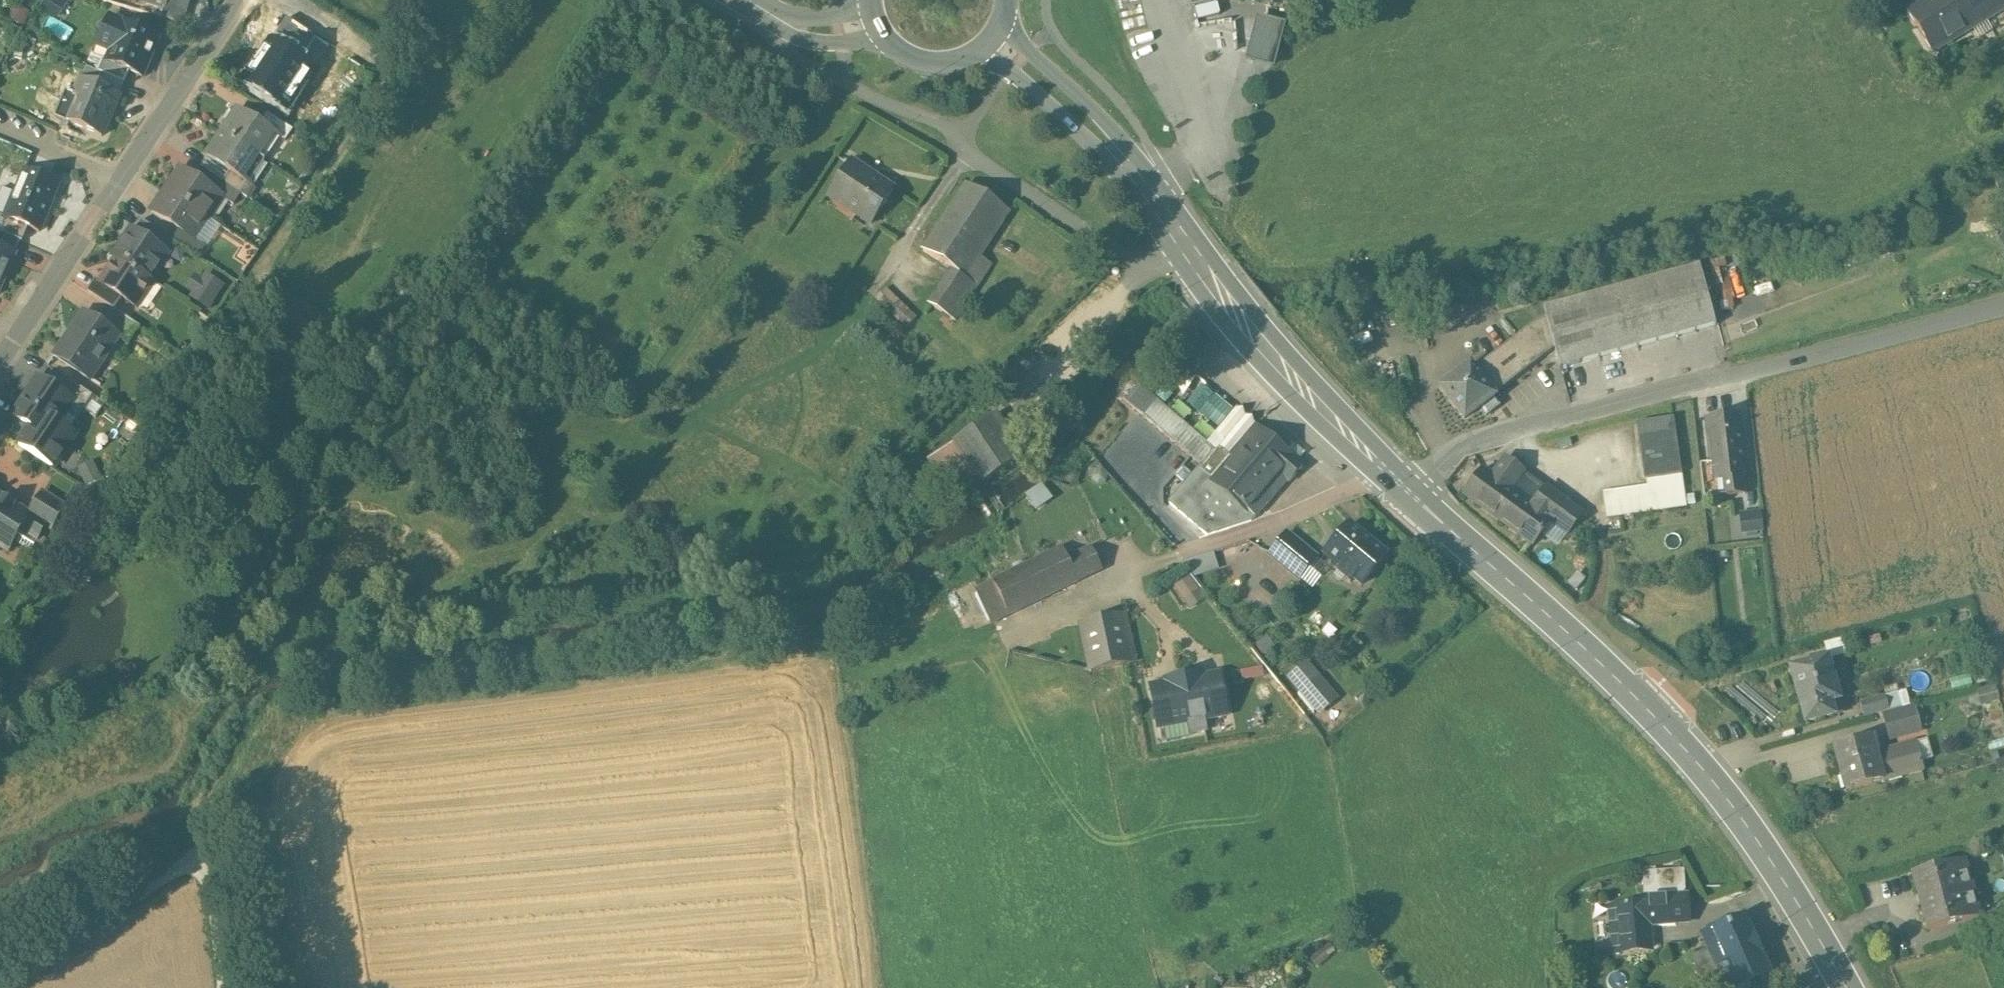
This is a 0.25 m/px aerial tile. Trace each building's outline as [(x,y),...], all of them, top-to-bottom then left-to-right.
[(42,7),(54,15),(62,2),(60,1),(60,0),(46,0),(42,7)] [(140,2),(164,9),(166,10),(169,0),(141,0),(140,2)] [(180,0),(169,0),(166,10),(164,9),(162,18),(184,25),(191,3),(180,0)] [(1907,10),(1933,53),(1980,24),(1965,0),(1924,0),(1907,10)] [(1980,24),(2003,10),(2003,0),(1965,0),(1980,24)] [(159,37),(125,23),(124,23),(111,17),(99,46),(112,51),(108,61),(107,62),(130,72),(143,77),(159,37)] [(1283,26),(1259,19),(1248,59),(1273,66),(1283,26)] [(323,53),(293,33),(281,49),(311,69),(323,53)] [(280,48),(254,87),(283,106),(291,93),(296,96),(313,71),(311,69),(281,49),(280,48)] [(103,59),(93,55),(89,63),(100,67),(103,59)] [(130,72),(107,62),(108,61),(103,59),(100,67),(98,72),(102,74),(125,83),(130,72)] [(98,72),(87,67),(82,79),(97,86),(102,74),(98,72)] [(125,83),(102,74),(97,86),(120,95),(125,83)] [(97,86),(82,79),(65,122),(102,137),(120,95),(97,86)] [(262,124),(239,109),(223,134),(260,158),(275,135),(276,134),(262,124)] [(293,130),(268,114),(262,124),(276,134),(275,135),(286,141),(293,130)] [(260,158),(223,134),(208,157),(230,172),(245,181),(245,180),(260,158)] [(849,162),(826,198),(870,225),(893,189),(849,162)] [(206,186),(181,169),(166,191),(208,218),(222,198),(223,196),(206,186)] [(59,184),(25,170),(6,219),(28,228),(40,232),(59,184)] [(245,180),(245,181),(230,172),(223,182),(241,195),(248,199),(256,187),(245,180)] [(223,182),(213,176),(206,186),(223,196),(222,198),(234,206),(241,195),(223,182)] [(968,185),(926,253),(953,271),(969,280),(981,259),(1011,212),(968,185)] [(208,218),(166,191),(152,212),(179,230),(194,240),(194,239),(208,218)] [(28,228),(6,219),(0,234),(22,243),(28,228)] [(173,240),(143,220),(135,232),(168,254),(175,242),(173,240)] [(135,232),(132,230),(114,257),(117,259),(118,259),(151,281),(168,255),(168,254),(135,232)] [(194,240),(179,230),(173,240),(175,242),(199,258),(207,247),(194,239),(194,240)] [(0,247),(0,289),(8,271),(6,270),(13,254),(14,255),(15,253),(0,247)] [(151,281),(118,259),(117,259),(102,283),(101,284),(122,298),(137,308),(154,283),(151,281)] [(991,266),(981,259),(969,280),(979,286),(991,266)] [(1700,266),(1544,309),(1546,318),(1555,349),(1560,368),(1716,325),(1700,266)] [(969,280),(953,271),(930,308),(956,324),(979,286),(969,280)] [(220,287),(207,278),(194,299),(207,307),(220,287)] [(122,298),(101,284),(102,283),(97,279),(88,292),(113,309),(114,310),(122,298)] [(899,302),(886,290),(876,299),(889,312),(899,302)] [(916,319),(899,302),(889,312),(907,330),(916,319)] [(114,310),(113,309),(102,325),(120,337),(119,339),(129,345),(141,328),(114,310)] [(102,325),(84,313),(55,357),(91,381),(119,339),(120,337),(102,325)] [(1538,321),(1474,369),(1494,395),(1555,349),(1546,318),(1538,321)] [(1471,365),(1441,388),(1465,419),(1480,407),(1494,397),(1495,396),(1474,369),(1471,365)] [(93,397),(63,377),(55,389),(73,402),(72,403),(84,411),(93,397)] [(55,389),(40,380),(15,417),(32,428),(48,439),(58,425),(72,403),(73,402),(55,389)] [(1216,452),(1139,386),(1125,402),(1202,468),(1203,469),(1216,452)] [(1494,397),(1480,407),(1487,416),(1500,405),(1494,397)] [(991,418),(955,442),(979,477),(984,484),(1019,460),(991,418)] [(1674,418),(1638,423),(1646,481),(1682,475),(1674,418)] [(1738,418),(1709,421),(1713,464),(1714,466),(1724,464),(1743,462),(1738,418)] [(48,439),(32,428),(20,447),(54,469),(75,436),(58,425),(48,439)] [(1257,427),(1230,458),(1220,449),(1203,469),(1251,523),(1290,484),(1287,482),(1304,467),(1295,460),(1295,459),(1285,450),(1290,445),(1282,439),(1277,444),(1257,427)] [(955,442),(929,460),(950,491),(966,480),(969,484),(979,477),(955,442)] [(1523,472),(1506,459),(1492,477),(1482,471),(1464,496),(1533,546),(1551,522),(1568,535),(1582,515),(1546,488),(1545,489),(1523,473),(1523,472)] [(1713,464),(1699,466),(1703,501),(1732,498),(1729,473),(1725,474),(1724,464),(1714,466),(1713,464)] [(1202,468),(1169,505),(1208,537),(1251,523),(1203,469),(1202,468)] [(1647,487),(1603,493),(1607,520),(1687,508),(1682,475),(1646,481),(1647,487)] [(1041,510),(1055,498),(1044,484),(1029,495),(1041,510)] [(67,509),(43,494),(30,515),(48,526),(47,528),(52,531),(67,509)] [(13,548),(23,532),(38,541),(47,528),(48,526),(30,515),(16,506),(17,506),(5,498),(4,499),(0,496),(0,540),(13,548)] [(1767,521),(1744,522),(1745,533),(1767,531),(1767,521)] [(1385,559),(1348,528),(1325,556),(1341,570),(1338,574),(1350,584),(1353,580),(1361,587),(1362,587),(1369,593),(1379,581),(1372,575),(1385,559)] [(1316,559),(1287,535),(1271,555),(1300,578),(1316,559)] [(1060,552),(994,584),(1009,616),(1076,584),(1060,552)] [(1195,556),(1195,571),(1220,571),(1219,556),(1195,556)] [(1189,609),(1199,604),(1193,593),(1201,589),(1193,575),(1175,585),(1189,609)] [(1009,616),(994,584),(980,591),(995,623),(1009,616)] [(219,604),(208,597),(200,610),(212,616),(219,604)] [(1126,617),(1081,626),(1090,674),(1135,665),(1126,617)] [(1820,656),(1804,661),(1806,666),(1791,671),(1807,724),(1834,716),(1830,703),(1838,701),(1827,661),(1821,662),(1820,656)] [(1167,685),(1151,688),(1159,728),(1190,722),(1193,734),(1206,731),(1203,719),(1227,715),(1220,675),(1204,678),(1204,675),(1166,682),(1167,685)] [(1333,696),(1317,678),(1302,691),(1318,709),(1333,696)] [(1885,696),(1860,703),(1865,718),(1889,711),(1885,696)] [(1914,708),(1883,717),(1890,740),(1921,732),(1914,708)] [(1869,738),(1834,747),(1846,792),(1881,782),(1873,754),(1869,738)] [(1916,743),(1873,754),(1881,782),(1923,772),(1916,743)] [(1965,862),(1915,876),(1931,936),(1981,923),(1965,862)] [(1642,873),(1644,898),(1686,895),(1684,870),(1642,873)] [(1649,950),(1647,927),(1676,925),(1676,923),(1688,922),(1686,895),(1644,898),(1644,905),(1610,907),(1613,953),(1649,950)] [(1704,933),(1718,965),(1724,962),(1735,987),(1751,981),(1754,987),(1757,987),(1771,982),(1767,973),(1771,971),(1747,914),(1704,933)]
